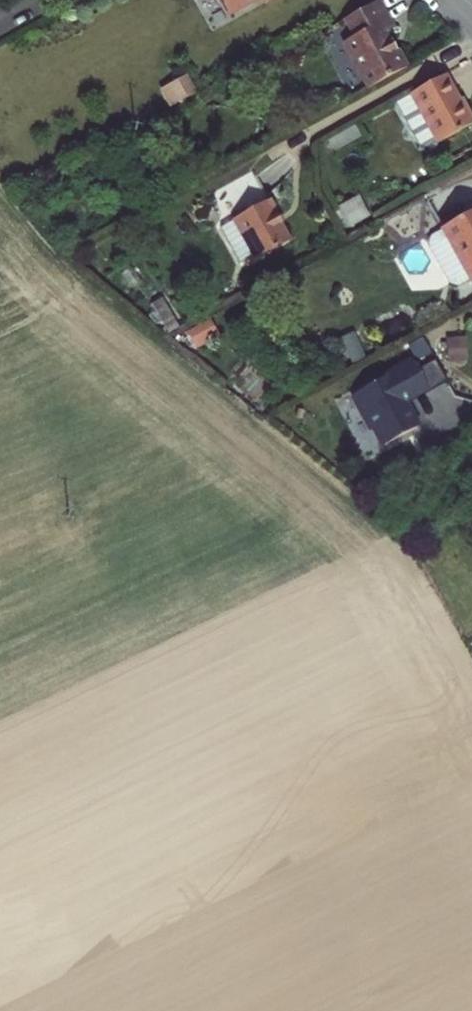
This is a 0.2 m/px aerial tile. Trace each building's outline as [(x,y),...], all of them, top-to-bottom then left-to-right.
[(231,12),(252,0),(223,0),(231,12)] [(355,13),(365,30),(349,38),(375,85),(415,63),(395,25),(401,21),(390,0),(380,0),(355,13)] [(413,95),(439,144),(471,127),(471,121),(449,76),(413,95)] [(159,93),(168,112),(197,99),(188,79),(159,93)] [(346,228),(366,221),(359,201),(339,208),(346,228)] [(296,244),(273,203),(238,222),(261,263),(296,244)] [(450,220),(471,262),(471,209),(450,220)] [(450,220),(437,227),(434,235),(457,278),(465,281),(471,277),(471,262),(450,220)] [(261,263),(238,222),(223,230),(246,272),(261,263)] [(448,342),(447,367),(466,368),(467,343),(448,342)]
